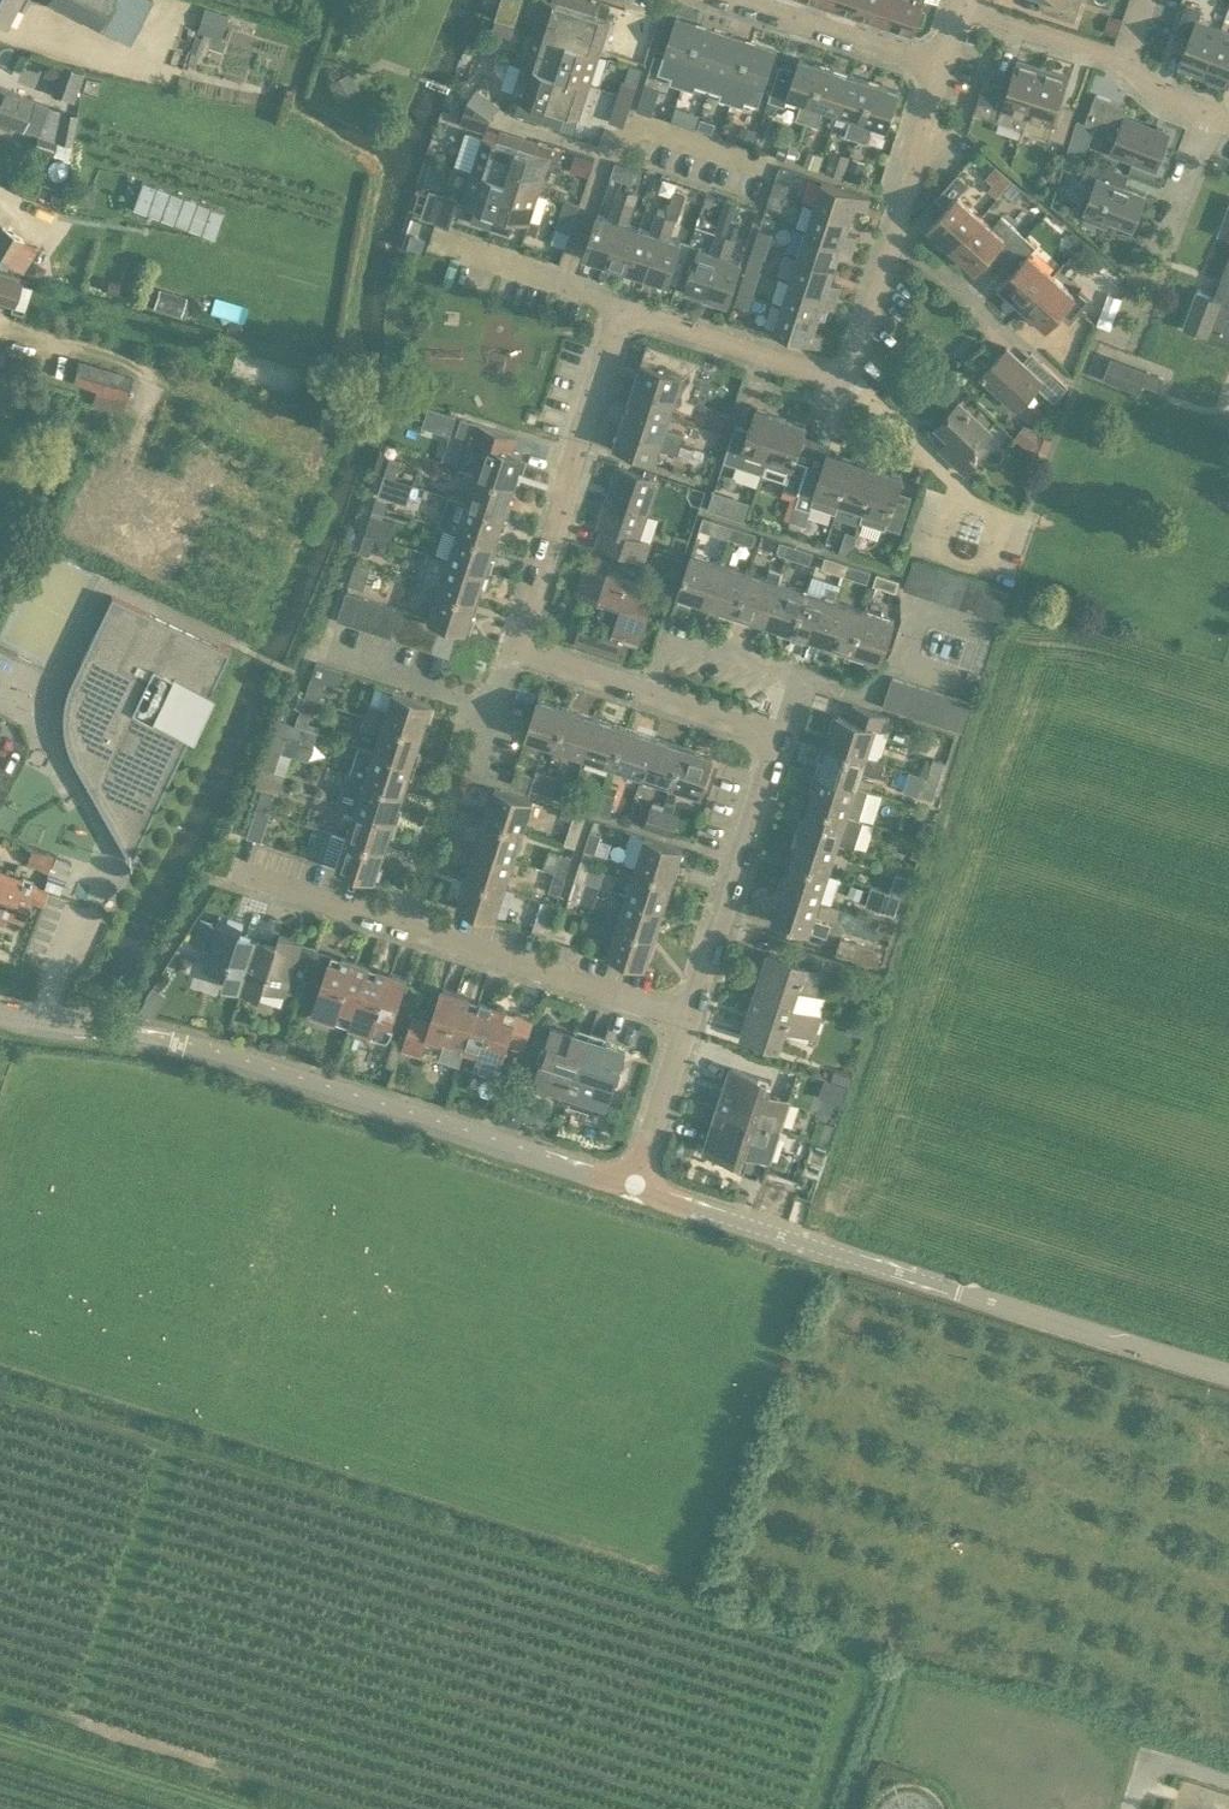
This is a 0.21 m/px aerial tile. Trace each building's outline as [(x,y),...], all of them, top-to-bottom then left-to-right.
[(6,23),(19,0),(0,0),(0,20),(6,23)] [(152,0),(151,0),(50,0),(49,2),(100,29),(100,28),(129,44),(152,0)] [(581,0),(544,0),(534,30),(567,41),(581,0)] [(586,0),(581,0),(567,41),(600,52),(611,19),(607,18),(597,14),(600,5),(586,0)] [(832,0),(802,0),(829,9),(832,0)] [(829,9),(857,18),(863,0),(832,0),(829,9)] [(893,0),(863,0),(857,18),(885,26),(893,0)] [(885,26),(913,35),(924,0),(893,0),(885,26)] [(1042,10),(1075,21),(1082,0),(1045,0),(1042,10)] [(600,5),(597,14),(607,18),(611,7),(601,4),(600,5)] [(1187,4),(1176,32),(1190,37),(1179,64),(1203,73),(1221,29),(1225,18),(1202,9),(1187,4)] [(227,14),(205,7),(198,30),(219,38),(227,14)] [(1118,36),(1123,21),(1110,16),(1105,31),(1118,36)] [(670,83),(682,87),(701,27),(676,18),(658,73),(671,78),(670,83)] [(511,36),(514,27),(495,20),(492,30),(511,36)] [(696,86),(708,90),(726,35),(701,27),(682,87),(694,91),(696,86)] [(1221,29),(1203,73),(1228,83),(1228,81),(1228,32),(1221,29)] [(556,73),(567,41),(534,30),(523,62),(556,73)] [(719,99),(731,103),(751,43),(726,35),(708,90),(721,94),(719,99)] [(195,36),(190,52),(201,55),(206,40),(195,36)] [(600,52),(567,41),(556,73),(589,84),(600,52)] [(751,43),(731,103),(744,107),(745,102),(759,106),(777,51),(751,43)] [(807,123),(825,67),(800,59),(796,70),(780,65),(769,100),(786,106),(789,96),(802,100),(796,119),(807,123)] [(983,84),(974,113),(999,121),(1000,119),(1024,126),(1043,68),(1017,60),(1007,92),(983,84)] [(556,73),(523,62),(512,95),(518,97),(514,111),(541,120),(556,73)] [(60,82),(56,93),(73,100),(83,73),(66,66),(60,82)] [(824,108),(838,112),(850,75),(825,67),(807,123),(818,126),(824,108)] [(1023,129),(1064,142),(1074,113),(1058,108),(1068,76),(1043,68),(1024,126),(1023,129)] [(578,117),(589,84),(556,73),(541,120),(560,126),(565,113),(578,117)] [(845,135),(857,139),(875,83),(850,75),(838,112),(851,116),(845,135)] [(340,76),(329,81),(338,99),(349,93),(340,76)] [(619,94),(633,99),(637,84),(623,80),(619,94)] [(900,91),(875,83),(857,139),(868,142),(874,124),(888,128),(900,91)] [(48,107),(49,106),(33,100),(33,99),(0,87),(0,119),(22,127),(23,127),(57,139),(70,142),(77,114),(48,107)] [(466,100),(468,101),(489,117),(498,105),(475,88),(466,100)] [(624,126),(633,99),(619,94),(610,121),(624,126)] [(1096,94),(1085,122),(1117,135),(1111,151),(1156,168),(1169,134),(1126,118),(1130,107),(1096,94)] [(656,102),(642,97),(637,111),(651,115),(656,102)] [(489,117),(468,101),(460,124),(487,133),(491,119),(489,117)] [(685,111),(681,124),(697,129),(701,116),(685,111)] [(703,120),(699,130),(712,135),(715,124),(703,120)] [(739,142),(754,147),(758,133),(743,129),(739,142)] [(470,131),(459,165),(473,169),(506,180),(520,137),(501,131),(498,140),(484,135),(470,131)] [(72,144),(58,140),(39,134),(35,148),(68,158),(72,144)] [(540,143),(520,137),(506,180),(539,191),(550,157),(537,153),(539,146),(540,143)] [(782,140),(777,156),(783,158),(794,161),(799,145),(782,140)] [(539,146),(537,153),(550,157),(553,150),(539,146)] [(809,152),(805,165),(819,170),(823,157),(809,152)] [(1063,169),(1072,172),(1077,155),(1068,152),(1063,169)] [(829,173),(844,178),(850,160),(834,155),(829,173)] [(571,171),(587,176),(592,161),(576,156),(571,171)] [(1133,228),(1145,196),(1117,185),(1122,171),(1090,158),(1081,180),(1095,185),(1085,210),(1089,211),(1086,218),(1107,226),(1109,219),(1133,228)] [(854,161),(848,179),(859,183),(865,165),(854,161)] [(506,180),(473,169),(463,202),(477,207),(472,220),(491,226),(506,180)] [(952,249),(981,217),(958,196),(970,184),(959,174),(936,199),(947,208),(929,228),(952,249)] [(506,180),(491,226),(511,233),(515,219),(529,223),(539,191),(506,180)] [(775,180),(772,192),(784,197),(788,184),(775,180)] [(224,210),(142,181),(133,208),(214,238),(224,210)] [(823,181),(814,206),(851,218),(856,205),(867,209),(871,197),(823,181)] [(784,197),(772,192),(768,205),(780,209),(784,197)] [(450,227),(458,199),(444,195),(435,222),(450,227)] [(675,195),(667,217),(677,220),(684,198),(675,195)] [(571,232),(580,205),(566,200),(557,228),(571,232)] [(585,256),(606,263),(626,204),(617,201),(611,218),(599,214),(585,256)] [(627,270),(641,227),(630,223),(635,207),(626,204),(606,263),(627,270)] [(847,232),(851,218),(814,206),(806,231),(854,247),(858,235),(847,232)] [(1219,234),(1228,238),(1228,208),(1219,234)] [(647,277),(667,217),(659,214),(653,231),(641,227),(627,270),(647,277)] [(1002,262),(1025,237),(1002,216),(993,227),(981,217),(952,249),(976,270),(992,252),(1002,262)] [(667,217),(647,277),(668,284),(683,241),(671,237),(677,220),(667,217)] [(717,231),(726,234),(730,223),(720,219),(717,231)] [(23,238),(2,226),(0,230),(0,264),(6,267),(23,238)] [(759,230),(756,242),(768,246),(772,234),(759,230)] [(691,246),(678,285),(685,287),(706,294),(726,234),(717,231),(711,250),(699,245),(698,248),(691,246)] [(850,258),(854,247),(806,231),(798,256),(835,268),(840,255),(850,258)] [(429,237),(414,232),(409,248),(424,253),(429,237)] [(726,234),(706,294),(727,301),(741,259),(729,255),(735,237),(726,234)] [(1023,306),(1052,274),(1029,254),(1036,247),(1025,237),(1002,262),(1013,271),(1000,286),(1023,306)] [(768,246),(756,242),(752,254),(764,258),(768,246)] [(768,246),(764,258),(774,261),(777,249),(768,246)] [(790,281),(838,296),(842,285),(831,281),(835,268),(798,256),(790,281)] [(1215,298),(1197,292),(1184,327),(1209,336),(1210,332),(1228,339),(1228,260),(1215,298)] [(31,261),(24,273),(36,281),(43,269),(31,261)] [(19,281),(0,274),(0,298),(13,302),(19,281)] [(1075,295),(1052,274),(1023,306),(1047,327),(1059,313),(1070,323),(1093,298),(1082,288),(1075,295)] [(744,279),(740,291),(753,295),(757,283),(744,279)] [(834,308),(838,296),(790,281),(782,305),(819,317),(823,304),(834,308)] [(155,307),(180,314),(185,295),(160,288),(155,307)] [(753,295),(740,291),(736,303),(749,307),(753,295)] [(819,317),(782,305),(774,331),(822,346),(826,334),(815,331),(819,317)] [(647,343),(634,381),(685,397),(690,385),(698,360),(647,343)] [(1054,400),(1068,384),(1042,361),(1033,370),(1008,347),(983,374),(1015,403),(1034,382),(1054,400)] [(123,409),(133,376),(80,359),(73,380),(81,382),(77,394),(123,409)] [(700,361),(698,368),(710,372),(712,365),(700,361)] [(1159,388),(1163,378),(1147,372),(1143,382),(1159,388)] [(634,381),(627,402),(670,416),(674,405),(691,410),(692,408),(694,400),(685,397),(634,381)] [(979,440),(991,428),(959,398),(936,423),(951,437),(941,447),(967,472),(978,460),(973,456),(984,444),(979,440)] [(627,402),(620,423),(681,443),(684,433),(666,427),(670,416),(627,402)] [(762,472),(767,456),(780,415),(755,407),(749,428),(735,423),(723,459),(762,472)] [(767,456),(762,472),(787,480),(784,488),(798,492),(808,462),(795,458),(807,424),(780,415),(767,456)] [(620,423),(613,443),(656,458),(660,446),(678,452),(681,443),(620,423)] [(693,424),(692,446),(722,447),(722,425),(693,424)] [(1052,439),(1038,434),(1025,424),(1015,436),(1032,452),(1044,458),(1052,439)] [(505,449),(485,443),(485,444),(476,472),(514,484),(523,455),(505,449)] [(690,456),(693,447),(681,443),(678,452),(690,456)] [(380,450),(374,471),(380,473),(386,452),(380,450)] [(835,511),(852,458),(827,450),(822,467),(808,462),(798,492),(799,493),(795,504),(810,509),(812,503),(835,511)] [(388,464),(385,475),(395,479),(401,459),(391,456),(388,464)] [(852,458),(838,499),(840,500),(864,508),(878,467),(852,458)] [(644,559),(649,543),(638,539),(658,480),(617,466),(597,526),(601,528),(596,543),(644,559)] [(903,475),(878,467),(864,508),(860,519),(885,527),(886,525),(900,530),(912,495),(898,490),(903,475)] [(466,469),(461,481),(472,485),(466,502),(504,514),(514,484),(476,472),(466,469)] [(385,475),(379,493),(389,496),(395,479),(385,475)] [(744,519),(750,501),(714,490),(708,507),(708,508),(744,520),(744,519)] [(457,531),(495,543),(504,514),(466,502),(457,531)] [(372,514),(366,533),(376,536),(383,517),(372,514)] [(729,536),(732,525),(718,521),(714,533),(728,538),(729,536)] [(757,532),(732,524),(729,536),(753,544),(757,532)] [(857,533),(847,530),(840,550),(850,553),(857,533)] [(495,543),(457,531),(447,560),(486,572),(495,543)] [(366,533),(360,551),(370,554),(372,550),(386,554),(390,541),(376,536),(366,533)] [(787,555),(791,544),(781,540),(777,552),(787,555)] [(814,551),(791,544),(787,555),(810,563),(814,551)] [(707,603),(720,562),(691,553),(678,593),(707,603)] [(845,574),(848,563),(826,555),(823,567),(845,574)] [(438,588),(477,601),(486,572),(447,560),(438,588)] [(915,592),(925,563),(913,560),(904,588),(915,592)] [(357,562),(350,583),(365,588),(372,567),(357,562)] [(735,612),(748,572),(720,562),(707,603),(735,612)] [(872,570),(848,563),(845,574),(868,582),(872,570)] [(930,597),(939,568),(925,563),(915,592),(930,597)] [(583,568),(575,595),(598,603),(597,604),(619,611),(612,634),(639,642),(650,609),(638,605),(645,584),(607,572),(605,575),(583,568)] [(939,568),(930,597),(944,601),(953,573),(939,568)] [(748,572),(735,612),(765,622),(778,582),(781,572),(770,569),(767,578),(748,572)] [(897,592),(900,580),(878,572),(874,584),(897,592)] [(958,606),(967,577),(953,573),(944,601),(958,606)] [(971,610),(981,582),(967,577),(958,606),(971,610)] [(793,631),(807,591),(778,582),(765,622),(793,631)] [(985,615),(995,586),(981,582),(971,610),(985,615)] [(823,641),(836,601),(840,589),(828,585),(825,597),(807,591),(793,631),(823,641)] [(1010,591),(995,586),(985,615),(1001,620),(1010,591)] [(428,619),(444,624),(460,629),(467,631),(477,601),(438,588),(429,617),(428,619)] [(351,625),(361,595),(348,591),(338,620),(351,625)] [(100,794),(93,797),(129,861),(135,849),(229,651),(111,595),(70,681),(77,684),(76,686),(72,697),(70,707),(69,719),(69,720),(70,729),(72,740),(76,751),(78,756),(100,794)] [(366,629),(375,600),(361,595),(351,625),(366,629)] [(379,634),(389,604),(375,600),(366,629),(379,634)] [(851,650),(864,610),(836,601),(823,641),(851,650)] [(393,638),(403,609),(389,604),(379,634),(393,638)] [(407,642),(416,613),(403,609),(393,638),(407,642)] [(894,620),(864,610),(851,650),(881,660),(894,620)] [(419,646),(428,619),(429,617),(416,613),(407,642),(419,646)] [(435,651),(444,624),(428,619),(419,646),(435,651)] [(435,651),(451,657),(460,629),(444,624),(435,651)] [(621,657),(625,642),(579,627),(575,642),(621,657)] [(316,662),(315,665),(305,694),(320,699),(325,681),(338,686),(343,670),(316,662)] [(895,709),(905,680),(892,677),(883,706),(895,709)] [(909,714),(918,685),(905,680),(895,709),(909,714)] [(918,685),(909,714),(923,718),(932,689),(918,685)] [(936,723),(946,694),(932,689),(923,718),(936,723)] [(366,714),(423,732),(432,704),(393,691),(388,708),(370,703),(366,714)] [(950,727),(959,698),(946,694),(936,723),(950,727)] [(315,700),(305,696),(299,715),(309,718),(315,700)] [(974,703),(959,698),(950,727),(965,732),(974,703)] [(527,737),(557,747),(569,710),(539,700),(527,737)] [(829,744),(866,756),(876,727),(885,730),(889,716),(852,704),(847,718),(838,715),(829,744)] [(586,756),(597,719),(569,710),(557,747),(586,756)] [(366,714),(361,728),(362,729),(380,734),(375,749),(413,762),(423,732),(366,714)] [(269,747),(282,751),(288,733),(299,737),(302,726),(279,718),(269,747)] [(614,765),(626,728),(597,719),(586,756),(614,765)] [(319,726),(308,723),(306,727),(317,731),(319,726)] [(643,774),(655,737),(626,728),(614,765),(643,774)] [(288,733),(282,751),(293,754),(299,737),(288,733)] [(672,783),(684,746),(655,737),(643,774),(672,783)] [(375,749),(358,743),(357,745),(359,746),(350,774),(404,792),(413,762),(375,749)] [(885,762),(866,756),(829,744),(819,774),(856,786),(861,770),(877,774),(878,775),(879,774),(880,774),(881,773),(881,772),(885,762)] [(684,746),(672,783),(702,793),(713,756),(684,746)] [(282,752),(275,771),(280,772),(286,774),(293,755),(282,752)] [(927,776),(938,779),(944,762),(933,758),(927,776)] [(516,769),(512,783),(531,789),(536,775),(516,769)] [(536,775),(531,789),(542,792),(548,774),(538,770),(536,775)] [(343,786),(337,802),(356,808),(394,821),(404,792),(350,774),(347,773),(343,786)] [(548,774),(542,792),(552,795),(559,777),(548,774)] [(869,790),(856,786),(819,774),(809,802),(860,819),(869,790)] [(260,776),(257,786),(280,794),(283,784),(260,776)] [(931,799),(938,779),(927,776),(921,795),(931,799)] [(485,818),(524,830),(533,800),(494,788),(485,818)] [(263,789),(257,808),(258,808),(268,811),(273,793),(263,789)] [(589,807),(599,811),(605,792),(595,789),(589,807)] [(605,792),(599,811),(610,815),(616,796),(605,792)] [(663,811),(665,805),(654,801),(652,807),(663,811)] [(800,831),(838,843),(854,848),(863,820),(860,819),(809,802),(800,831)] [(663,811),(657,830),(673,835),(679,816),(675,815),(677,808),(665,804),(665,805),(663,811)] [(652,807),(646,826),(657,830),(663,811),(652,807)] [(263,840),(272,813),(268,811),(258,808),(249,836),(263,840)] [(356,808),(346,837),(385,850),(394,821),(356,808)] [(585,816),(574,813),(565,843),(576,846),(585,816)] [(476,846),(514,859),(524,830),(485,818),(476,846)] [(917,837),(927,840),(933,822),(923,819),(917,837)] [(590,830),(584,849),(595,853),(601,834),(590,830)] [(828,872),(838,843),(800,831),(790,860),(828,872)] [(385,850),(346,837),(332,833),(323,861),(375,879),(385,850)] [(645,835),(635,865),(673,877),(682,847),(645,835)] [(921,859),(927,840),(917,837),(910,856),(921,859)] [(467,875),(506,887),(514,859),(476,846),(467,875)] [(48,869),(53,856),(31,848),(26,862),(48,869)] [(556,872),(566,876),(572,856),(562,853),(556,872)] [(71,861),(56,856),(52,867),(67,873),(71,861)] [(581,859),(575,878),(585,881),(591,863),(581,859)] [(819,901),(828,872),(790,860),(781,889),(819,901)] [(635,865),(626,894),(664,906),(673,877),(635,865)] [(45,890),(34,886),(34,884),(0,872),(0,909),(23,918),(30,899),(40,902),(45,890)] [(561,894),(566,876),(556,872),(550,890),(561,894)] [(889,892),(899,895),(905,878),(894,874),(889,892)] [(496,918),(506,887),(467,875),(457,906),(496,918)] [(44,887),(60,893),(63,884),(47,878),(44,887)] [(585,881),(575,878),(569,897),(580,900),(585,881)] [(856,885),(853,895),(864,899),(867,888),(856,885)] [(872,887),(866,905),(895,914),(901,896),(899,895),(889,892),(872,887)] [(813,919),(819,901),(781,889),(771,919),(825,937),(829,924),(813,919)] [(655,935),(664,906),(626,894),(617,923),(655,935)] [(552,936),(555,925),(561,908),(542,901),(537,919),(533,930),(552,936)] [(224,984),(242,990),(259,936),(242,931),(244,925),(220,917),(218,923),(202,918),(194,943),(210,948),(204,968),(227,975),(224,984)] [(645,965),(655,935),(617,923),(607,953),(645,965)] [(555,925),(552,936),(571,942),(574,931),(555,925)] [(259,936),(242,990),(260,995),(263,987),(286,995),(288,990),(301,994),(316,947),(279,935),(277,942),(259,936)] [(880,953),(839,939),(834,953),(876,967),(880,953)] [(791,1004),(819,1013),(826,993),(833,973),(841,975),(846,962),(811,950),(806,964),(769,952),(755,994),(790,1005),(791,1004)] [(352,1017),(369,965),(333,953),(314,1012),(337,1020),(339,1013),(352,1017)] [(191,972),(197,959),(185,954),(180,968),(191,972)] [(604,956),(599,971),(622,979),(627,964),(604,956)] [(352,1017),(349,1025),(373,1032),(372,1036),(381,1039),(388,1039),(390,1036),(392,1030),(390,1030),(403,987),(407,977),(369,965),(352,1017)] [(461,1052),(478,1000),(442,988),(432,1019),(414,1014),(402,1049),(421,1054),(425,1041),(440,1046),(438,1052),(459,1059),(461,1052)] [(812,1035),(819,1013),(791,1004),(790,1005),(755,994),(742,1035),(777,1046),(783,1025),(812,1035)] [(478,1000),(461,1052),(476,1057),(474,1064),(497,1071),(506,1043),(524,1049),(534,1017),(478,1000)] [(841,1021),(849,1024),(867,1030),(869,1023),(843,1015),(841,1021)] [(849,1024),(847,1031),(865,1037),(867,1030),(849,1024)] [(571,1095),(589,1038),(553,1027),(537,1077),(548,1081),(546,1087),(571,1095)] [(273,1037),(270,1048),(281,1052),(285,1040),(273,1037)] [(624,1049),(589,1038),(571,1095),(595,1103),(597,1096),(608,1099),(624,1049)] [(718,1107),(780,1127),(789,1098),(763,1089),(767,1078),(731,1066),(718,1107)] [(833,1078),(849,1084),(854,1073),(837,1067),(833,1078)] [(844,1107),(849,1085),(826,1079),(821,1101),(844,1107)] [(626,1135),(635,1109),(625,1106),(616,1132),(626,1135)] [(770,1156),(780,1127),(718,1107),(705,1147),(742,1160),(746,1148),(770,1156)] [(825,1125),(820,1141),(829,1144),(835,1128),(825,1125)] [(819,1177),(829,1144),(820,1141),(812,1138),(802,1171),(819,1177)] [(669,1166),(677,1169),(680,1163),(671,1160),(669,1166)]
